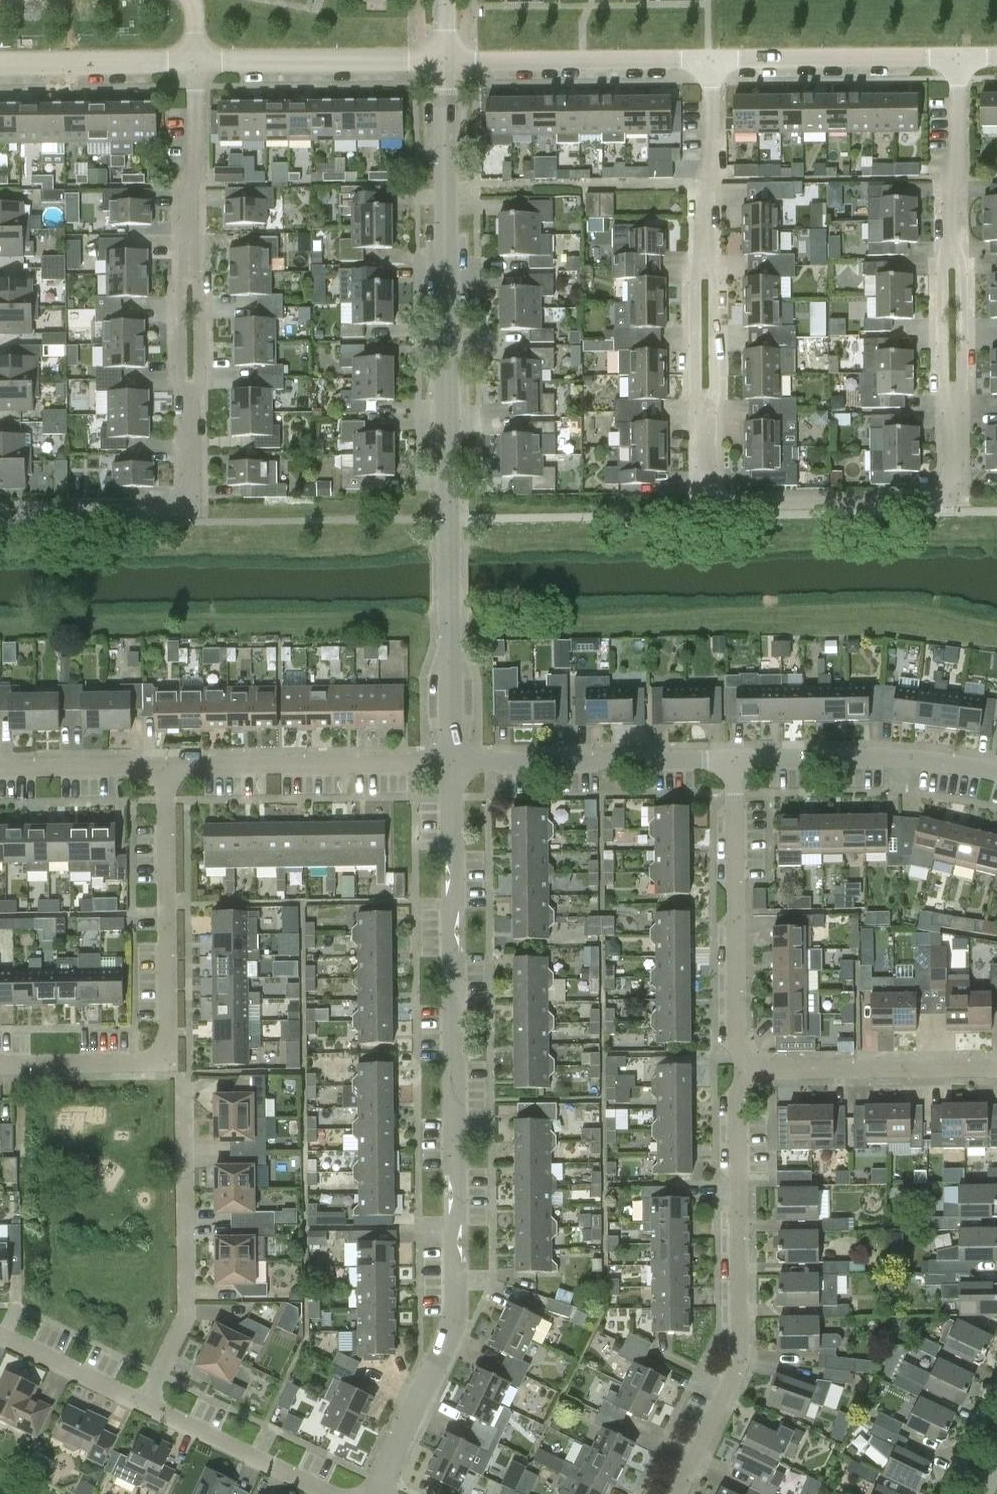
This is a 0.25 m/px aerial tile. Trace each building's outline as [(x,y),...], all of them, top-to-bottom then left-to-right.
[(981,127),(996,127),(996,95),(981,95),(981,127)] [(826,97),(826,133),(849,132),(849,96),(826,97)] [(849,96),(849,132),(872,132),(872,96),(849,96)] [(872,96),(872,132),(895,132),(894,96),(872,96)] [(894,96),(895,132),(918,132),(918,96),(894,96)] [(758,133),(758,97),(734,98),(734,134),(758,133)] [(758,97),(758,133),(781,133),(780,97),(758,97)] [(803,97),(780,97),(781,133),(804,133),(803,97)] [(826,133),(826,97),(803,97),(804,133),(826,133)] [(625,99),(625,135),(648,134),(648,98),(625,99)] [(648,98),(648,134),(671,134),(671,98),(648,98)] [(511,100),(511,136),(534,135),(534,99),(511,100)] [(534,99),(534,135),(557,135),(556,99),(534,99)] [(556,99),(557,135),(557,145),(580,144),(579,99),(556,99)] [(602,99),(579,99),(580,144),(602,144),(602,99)] [(625,135),(625,99),(602,99),(602,144),(625,143),(625,135)] [(511,136),(511,100),(487,100),(488,136),(511,136)] [(311,103),(311,140),(334,140),(334,103),(332,103),(332,101),(323,101),(323,103),(311,103)] [(334,103),(334,140),(357,140),(357,102),(355,102),(355,101),(346,101),(346,103),(334,103)] [(357,102),(357,140),(380,140),(379,102),(377,102),(377,101),(369,101),(369,102),(357,102)] [(400,102),(400,101),(392,101),(392,102),(379,102),(380,140),(403,140),(403,102),(400,102)] [(219,136),(220,141),(243,141),(243,104),(241,104),(241,102),(232,102),(232,104),(219,104),(219,112),(211,112),(212,136),(219,136)] [(243,104),(243,141),(266,141),(265,103),(264,103),(264,102),(255,102),(255,103),(243,104)] [(265,103),(266,141),(289,141),(288,103),(286,103),(286,102),(278,102),(278,103),(265,103)] [(288,103),(289,141),(311,140),(311,103),(309,103),(309,102),(301,102),(301,103),(288,103)] [(87,105),(88,143),(110,142),(110,105),(108,105),(108,103),(100,104),(100,105),(87,105)] [(110,105),(110,142),(133,142),(133,105),(131,105),(131,103),(122,103),(122,105),(110,105)] [(157,142),(156,104),(154,104),(154,103),(145,103),(145,105),(133,105),(133,142),(157,142)] [(19,143),(19,106),(17,106),(17,104),(8,104),(8,106),(0,106),(0,143),(19,143)] [(19,106),(19,143),(42,143),(42,105),(40,105),(40,104),(31,104),(31,106),(19,106)] [(42,105),(42,143),(65,143),(64,105),(62,105),(62,104),(54,104),(54,105),(42,105)] [(64,105),(65,143),(88,143),(87,105),(85,105),(85,104),(77,104),(77,105),(64,105)] [(615,161),(615,179),(625,179),(625,170),(625,161),(615,161)] [(334,164),(335,181),(357,181),(357,173),(346,173),(346,166),(343,162),(336,162),(335,164),(334,164)] [(648,178),(657,178),(673,178),(673,162),(648,162),(648,178)] [(335,181),(334,164),(316,163),(316,173),(311,173),(311,181),(335,181)] [(895,164),(895,176),(919,176),(919,164),(895,164)] [(734,178),(758,177),(758,165),(734,166),(734,178)] [(503,167),(503,180),(511,180),(511,167),(503,167)] [(862,168),(862,176),(872,176),(872,167),(862,168)] [(872,167),(872,176),(883,176),(883,167),(872,167)] [(243,182),(243,174),(243,168),(215,168),(215,183),(243,183),(243,182)] [(770,168),(771,177),(781,177),(781,168),(770,168)] [(792,177),(792,168),(781,168),(781,177),(792,177)] [(816,168),(816,177),(827,177),(827,168),(816,168)] [(837,177),(837,168),(827,168),(827,177),(837,177)] [(107,169),(88,169),(88,174),(88,184),(99,184),(107,183),(107,169)] [(569,170),(569,179),(580,179),(580,170),(569,170)] [(591,179),(590,170),(580,170),(580,179),(591,179)] [(636,179),(636,170),(625,170),(625,179),(636,179)] [(391,181),(391,171),(380,172),(380,181),(391,181)] [(524,171),(524,180),(534,179),(534,171),(524,171)] [(274,188),(288,188),(288,172),(272,172),(272,188),(274,188)] [(369,172),(370,181),(380,181),(380,172),(369,172)] [(300,173),(289,173),(289,182),(300,182),(300,173)] [(77,174),(77,184),(88,184),(88,174),(77,174)] [(123,174),(123,183),(134,183),(134,174),(123,174)] [(144,183),(144,174),(134,174),(134,183),(144,183)] [(254,182),(254,174),(243,174),(243,182),(254,182)] [(42,176),(31,176),(31,184),(42,185),(42,176)] [(42,176),(42,185),(53,185),(54,176),(42,176)] [(842,182),(828,182),(829,207),(843,207),(842,182)] [(768,206),(768,200),(768,183),(747,183),(747,206),(743,206),(743,231),(780,230),(780,206),(768,206)] [(768,183),(768,200),(785,200),(794,200),(794,194),(802,194),(802,184),(802,183),(768,183)] [(895,186),(868,186),(868,221),(917,220),(917,198),(895,198),(895,186)] [(339,187),(339,207),(339,215),(352,215),(352,228),(392,227),(392,206),(363,206),(363,187),(339,187)] [(226,200),(226,224),(266,224),(266,210),(274,210),(274,188),(272,188),(249,188),(249,200),(226,200)] [(103,190),(103,212),(111,211),(111,225),(151,225),(151,201),(128,201),(128,189),(103,190)] [(41,190),(41,203),(65,203),(65,196),(65,190),(41,190)] [(614,194),(586,194),(586,219),(614,219),(614,194)] [(65,203),(65,213),(79,213),(79,196),(65,196),(65,203)] [(984,197),(984,220),(996,220),(996,197),(984,197)] [(529,214),(500,214),(500,235),(540,235),(540,223),(553,223),(553,214),(553,201),(529,201),(529,214)] [(29,229),(29,216),(24,216),(24,202),(0,203),(0,230),(29,229)] [(896,255),(896,243),(917,243),(917,220),(868,221),(868,255),(896,255)] [(984,220),(984,242),(996,242),(996,220),(984,220)] [(613,226),(613,256),(614,268),(637,268),(637,256),(665,256),(665,230),(640,230),(640,225),(613,226)] [(340,261),(364,261),(364,249),(393,248),(392,227),(352,228),(352,239),(339,240),(340,261)] [(34,256),(34,243),(29,243),(29,229),(0,230),(0,257),(34,256)] [(57,238),(65,238),(65,229),(57,229),(57,238)] [(795,255),(786,255),(780,255),(780,230),(743,231),(743,255),(771,255),(771,266),(795,266),(795,255)] [(554,269),(554,256),(553,235),(540,235),(500,235),(501,257),(529,256),(530,269),(554,269)] [(253,249),(230,249),(231,273),(271,272),(271,259),(279,259),(279,237),(253,237),(253,249)] [(99,239),(99,261),(107,261),(108,274),(148,274),(148,251),(125,251),(125,239),(99,239)] [(80,242),(67,242),(67,252),(80,252),(80,242)] [(828,248),(828,259),(839,259),(839,248),(828,248)] [(322,252),(312,252),(312,265),(322,265),(322,252)] [(66,268),(66,255),(42,256),(42,268),(66,268)] [(567,272),(581,272),(581,257),(567,257),(567,272)] [(863,275),(876,275),(877,297),(912,297),(912,274),(890,275),(890,262),(862,263),(863,275)] [(326,266),(313,266),(313,276),(326,276),(326,266)] [(786,278),(795,278),(795,266),(771,266),(771,278),(743,278),(744,303),(780,302),(780,278),(786,278)] [(66,280),(66,268),(42,268),(42,280),(66,280)] [(614,279),(622,279),(628,279),(629,304),(665,303),(665,279),(638,279),(637,268),(614,268),(614,279)] [(340,270),(340,283),(340,291),(353,291),(353,304),(393,303),(393,282),(364,282),(364,270),(340,270)] [(231,296),(257,296),(258,308),(283,307),(283,295),(271,295),(271,272),(231,273),(231,296)] [(121,297),(148,297),(148,274),(108,274),(108,297),(96,297),(96,309),(122,309),(121,297)] [(530,288),(501,288),(501,309),(541,309),(541,296),(554,296),(554,275),(530,275),(530,288)] [(37,307),(37,293),(33,293),(32,280),(0,280),(0,307),(37,307)] [(890,331),(890,319),(912,319),(912,297),(877,297),(877,298),(867,299),(867,319),(863,319),(863,332),(890,331)] [(780,302),(744,303),(744,327),(767,327),(767,338),(795,338),(795,326),(781,326),(780,302)] [(364,325),(393,324),(393,303),(353,304),(353,324),(340,325),(340,337),(365,337),(364,325)] [(665,303),(629,304),(629,328),(614,328),(614,340),(638,340),(638,328),(666,328),(665,303)] [(33,334),(33,320),(38,320),(37,307),(0,307),(0,334),(33,334)] [(258,319),(235,320),(235,343),(275,343),(275,320),(283,320),(283,307),(258,308),(258,319)] [(145,321),(122,321),(122,309),(96,309),(96,322),(104,322),(105,345),(145,344),(145,321)] [(554,329),(541,329),(541,309),(501,309),(501,330),(530,330),(530,342),(554,342),(554,329)] [(66,333),(42,333),(43,345),(67,345),(66,333)] [(744,375),(781,374),(781,359),(796,358),(795,338),(767,338),(767,350),(744,350),(744,375)] [(890,339),(863,339),(863,362),(865,362),(865,372),(877,373),(877,374),(912,373),(912,351),(891,351),(890,339)] [(614,351),(614,340),(584,340),(584,352),(614,351)] [(623,351),(629,351),(629,376),(666,375),(666,351),(638,351),(638,340),(614,340),(614,351),(623,351)] [(235,366),(258,366),(258,378),(283,378),(283,365),(275,366),(275,343),(235,343),(235,366)] [(122,368),(145,367),(145,344),(105,345),(105,367),(97,367),(97,380),(122,379),(122,368)] [(67,345),(67,365),(78,365),(77,345),(67,345)] [(394,358),(365,358),(365,346),(340,346),(341,358),(340,358),(340,368),(354,368),(354,380),(394,379),(394,358)] [(582,366),(582,346),(572,346),(572,366),(582,366)] [(530,361),(502,361),(502,383),(542,382),(542,370),(555,370),(554,348),(530,349),(530,361)] [(38,384),(38,370),(33,370),(33,357),(0,357),(0,384),(38,384)] [(891,408),(891,396),(913,395),(912,373),(877,374),(877,396),(864,396),(864,408),(891,408)] [(796,399),(787,399),(781,399),(781,374),(744,375),(745,399),(772,399),(772,410),(796,410),(796,399)] [(639,412),(639,400),(666,400),(666,375),(629,376),(630,400),(615,400),(615,412),(639,412)] [(258,390),(232,390),(232,413),(272,413),(272,390),(284,390),(283,378),(258,378),(258,390)] [(584,387),(592,387),(592,378),(584,378),(584,387)] [(149,391),(122,391),(122,379),(97,380),(97,392),(109,392),(109,415),(149,414),(149,391)] [(341,413),(365,413),(365,401),(394,400),(394,379),(354,380),(354,392),(341,392),(341,413)] [(555,394),(542,394),(542,382),(502,383),(502,404),(531,404),(531,416),(555,416),(555,394)] [(34,411),(34,397),(38,397),(38,384),(0,384),(0,411),(34,411)] [(843,396),(830,396),(830,409),(843,409),(843,396)] [(322,409),(313,409),(313,418),(322,418),(322,409)] [(67,410),(43,410),(43,422),(67,422),(67,410)] [(788,422),(796,422),(796,410),(772,410),(772,422),(745,422),(745,447),(782,446),(782,432),(788,432),(788,422)] [(827,411),(814,411),(813,424),(827,424),(827,411)] [(619,447),(630,447),(630,448),(667,447),(667,423),(639,423),(639,412),(615,412),(615,428),(619,431),(619,447)] [(232,437),(255,436),(255,448),(280,448),(280,426),(272,426),(272,413),(232,413),(232,437)] [(126,438),(149,438),(149,414),(109,415),(109,428),(101,428),(101,450),(127,450),(126,438)] [(897,415),(870,416),(870,450),(919,450),(919,427),(897,427),(897,415)] [(43,434),(67,434),(67,422),(43,422),(43,434)] [(354,443),(354,455),(354,456),(394,455),(394,434),(365,434),(365,422),(341,422),(341,443),(354,443)] [(531,435),(502,435),(502,456),(542,456),(542,443),(555,443),(555,422),(531,422),(531,435)] [(986,427),(986,449),(996,449),(996,427),(986,427)] [(31,461),(31,447),(26,447),(26,434),(0,434),(0,461),(31,461)] [(792,446),(782,446),(745,447),(745,471),(750,471),(750,486),(797,485),(796,465),(792,460),(792,446)] [(636,485),(636,472),(667,472),(667,447),(630,448),(630,462),(618,462),(618,468),(605,468),(605,485),(636,485)] [(986,449),(986,471),(996,471),(996,449),(986,449)] [(898,484),(898,472),(919,472),(919,450),(870,450),(871,484),(898,484)] [(55,451),(55,461),(68,461),(68,451),(55,451)] [(342,489),(366,489),(366,477),(395,476),(394,455),(354,456),(354,455),(342,455),(342,489)] [(556,489),(556,477),(555,467),(543,468),(542,456),(502,456),(503,477),(531,477),(532,490),(556,489)] [(26,488),(26,475),(31,475),(31,461),(0,461),(0,488),(26,488)] [(68,461),(55,461),(55,493),(68,493),(68,461)] [(228,462),(229,486),(252,486),(252,498),(287,497),(287,485),(277,485),(277,462),(228,462)] [(154,463),(113,464),(113,477),(105,477),(106,500),(131,499),(131,487),(154,487),(154,463)] [(832,485),(842,485),(842,472),(832,472),(832,485)] [(317,482),(317,496),(330,496),(330,482),(317,482)] [(314,485),(303,485),(303,496),(314,496),(314,485)] [(660,638),(648,639),(648,645),(652,649),(656,649),(660,645),(660,638)] [(725,638),(711,638),(711,653),(725,653),(725,638)] [(572,652),(584,651),(584,639),(572,640),(572,652)] [(569,641),(555,641),(555,655),(569,654),(569,641)] [(772,658),(791,658),(791,642),(772,642),(772,658)] [(859,654),(859,642),(846,642),(846,654),(859,654)] [(58,643),(58,657),(69,657),(69,643),(58,643)] [(824,655),(835,655),(835,643),(824,643),(824,655)] [(364,647),(364,660),(379,659),(379,646),(364,647)] [(388,659),(388,646),(379,646),(379,659),(388,659)] [(321,647),(322,660),(331,660),(331,647),(321,647)] [(339,660),(339,647),(331,647),(331,660),(339,660)] [(944,663),(958,664),(959,649),(946,647),(944,663)] [(218,648),(218,662),(228,662),(228,648),(218,648)] [(236,662),(236,648),(228,648),(228,662),(236,662)] [(267,648),(267,661),(276,661),(276,648),(267,648)] [(282,648),(282,661),(291,661),(291,648),(282,648)] [(170,649),(170,662),(180,662),(180,649),(170,649)] [(188,662),(188,649),(180,649),(180,662),(188,662)] [(218,649),(204,649),(204,665),(221,665),(221,662),(218,662),(218,649)] [(60,659),(61,684),(70,684),(70,659),(60,659)] [(493,669),(493,682),(494,715),(511,715),(511,725),(534,724),(533,690),(517,690),(517,681),(517,669),(493,669)] [(937,672),(935,692),(919,690),(915,724),(937,727),(942,681),(943,673),(937,672)] [(726,722),(738,721),(738,722),(761,722),(760,676),(758,676),(758,674),(740,674),(740,676),(726,676),(726,722)] [(568,724),(568,714),(568,675),(547,675),(548,690),(533,690),(534,724),(568,724)] [(782,675),(775,675),(760,676),(761,722),(782,721),(782,675)] [(788,687),(788,675),(782,675),(782,721),(804,721),(803,687),(788,687)] [(818,675),(819,687),(803,687),(804,721),(825,721),(825,675),(818,675)] [(831,687),(831,675),(825,675),(825,721),(847,720),(846,686),(831,687)] [(947,694),(948,682),(942,681),(937,727),(958,729),(962,696),(947,694)] [(35,695),(21,696),(21,686),(11,686),(10,682),(0,682),(0,711),(11,711),(11,731),(35,731),(35,695)] [(71,686),(71,710),(83,710),(83,730),(107,730),(107,695),(84,695),(83,685),(71,686)] [(131,729),(131,709),(144,709),(143,685),(122,685),(122,695),(107,695),(107,730),(131,729)] [(144,709),(156,709),(156,729),(181,729),(180,689),(156,689),(153,685),(143,685),(144,709)] [(59,730),(59,710),(71,710),(71,686),(59,686),(59,695),(35,695),(35,731),(59,730)] [(355,687),(356,727),(380,726),(379,686),(355,687)] [(379,686),(380,726),(404,726),(404,686),(379,686)] [(846,686),(847,720),(869,720),(881,720),(883,686),(846,686)] [(915,724),(919,690),(883,686),(881,720),(893,721),(915,724)] [(308,727),(307,687),(283,688),(283,728),(308,727)] [(307,687),(308,727),(332,727),(331,687),(307,687)] [(331,687),(332,727),(356,727),(355,687),(331,687)] [(722,722),(722,712),(722,687),(687,688),(687,722),(722,722)] [(180,689),(181,729),(205,728),(204,688),(180,689)] [(204,688),(205,728),(229,728),(228,688),(204,688)] [(228,688),(229,728),(253,728),(252,688),(228,688)] [(252,688),(253,728),(277,728),(277,688),(252,688)] [(645,723),(645,713),(645,688),(610,689),(610,723),(645,723)] [(653,723),(665,723),(687,722),(687,688),(652,688),(653,723)] [(576,724),(588,724),(610,723),(610,689),(575,689),(576,724)] [(992,733),(994,714),(996,700),(962,696),(958,729),(980,732),(992,733)] [(649,829),(689,829),(688,807),(655,807),(655,817),(649,823),(649,829)] [(513,831),(554,831),(554,825),(548,819),(548,809),(513,809),(513,831)] [(613,817),(604,817),(604,830),(613,830),(624,829),(624,809),(613,809),(613,817)] [(888,854),(888,867),(900,867),(900,834),(888,834),(887,816),(865,817),(866,855),(888,854)] [(778,818),(779,849),(779,866),(801,866),(801,856),(800,817),(778,818)] [(822,817),(800,817),(801,856),(823,856),(822,817)] [(844,817),(822,817),(823,856),(844,855),(844,817)] [(865,817),(844,817),(844,855),(866,855),(865,817)] [(598,818),(589,818),(589,831),(598,831),(598,818)] [(912,866),(912,856),(914,849),(934,854),(935,855),(942,824),(921,819),(917,834),(900,834),(900,867),(912,866)] [(94,822),(94,826),(91,826),(92,872),(92,879),(105,878),(106,880),(128,879),(127,855),(116,855),(116,826),(110,826),(110,822),(94,822)] [(331,867),(331,823),(306,824),(306,868),(328,867),(328,879),(336,879),(336,867),(331,867)] [(331,867),(336,867),(359,867),(358,823),(331,823),(331,867)] [(393,885),(393,873),(386,873),(385,823),(358,823),(359,867),(377,867),(377,879),(377,885),(393,885)] [(256,868),(255,824),(230,825),(231,869),(235,868),(256,868)] [(281,868),(281,824),(255,824),(256,868),(277,868),(277,880),(285,880),(285,868),(281,868)] [(306,868),(306,824),(281,824),(281,868),(285,868),(306,868)] [(955,864),(963,829),(942,824),(935,855),(934,854),(933,859),(955,864)] [(231,869),(230,825),(204,825),(205,869),(227,869),(227,881),(235,880),(235,868),(231,869)] [(91,826),(70,827),(70,862),(70,872),(92,872),(91,826)] [(6,827),(6,863),(27,862),(27,827),(6,827)] [(27,827),(27,862),(49,862),(49,827),(27,827)] [(49,827),(49,862),(70,862),(70,827),(49,827)] [(656,840),(656,851),(689,851),(689,829),(649,829),(635,829),(635,834),(640,835),(649,835),(656,840)] [(976,870),(984,834),(963,829),(955,864),(976,870)] [(604,842),(613,842),(613,830),(604,830),(604,842)] [(554,831),(513,831),(514,853),(548,853),(548,842),(554,836),(554,831)] [(589,843),(598,843),(598,831),(589,831),(589,843)] [(996,874),(996,837),(984,834),(976,870),(996,875),(996,874)] [(656,851),(656,860),(650,866),(650,873),(689,873),(689,851),(656,851)] [(548,853),(514,853),(514,874),(554,874),(554,867),(548,862),(548,853)] [(613,860),(604,860),(604,873),(614,873),(613,860)] [(598,861),(589,861),(589,874),(598,874),(598,861)] [(406,873),(395,873),(393,873),(393,885),(395,885),(395,898),(406,898),(406,873)] [(605,886),(614,886),(614,873),(604,873),(605,886)] [(650,878),(656,884),(656,895),(689,894),(689,873),(650,873),(650,878)] [(554,874),(514,874),(514,896),(548,896),(548,885),(554,879),(554,874)] [(589,886),(598,886),(598,874),(589,874),(589,886)] [(342,876),(342,898),(355,898),(355,876),(342,876)] [(336,879),(328,879),(328,891),(336,891),(336,879)] [(235,880),(227,881),(227,893),(235,892),(235,880)] [(285,880),(277,880),(277,892),(285,892),(285,880)] [(548,896),(514,896),(514,917),(555,917),(554,911),(548,905),(548,896)] [(855,909),(854,896),(845,897),(845,909),(855,909)] [(801,897),(787,897),(787,909),(802,909),(801,897)] [(811,909),(811,897),(801,897),(802,909),(811,909)] [(835,897),(835,909),(845,909),(845,897),(835,897)] [(38,900),(38,913),(50,913),(49,900),(38,900)] [(60,913),(60,900),(49,900),(50,913),(60,913)] [(81,900),(81,913),(92,913),(92,900),(81,900)] [(101,912),(101,902),(99,900),(93,900),(93,912),(101,912)] [(17,913),(17,901),(6,901),(7,913),(17,913)] [(298,908),(286,908),(286,924),(298,924),(298,908)] [(260,912),(214,912),(214,935),(258,934),(258,919),(260,919),(260,912)] [(650,928),(650,935),(690,934),(689,912),(656,913),(656,923),(650,928)] [(352,935),(392,935),(391,913),(358,913),(358,923),(352,929),(352,935)] [(933,913),(931,926),(941,927),(942,915),(933,913)] [(824,915),(792,915),(792,927),(774,928),(774,950),(811,950),(811,928),(824,928),(824,915)] [(950,928),(952,916),(942,915),(941,927),(950,928)] [(555,917),(514,917),(514,940),(549,939),(549,929),(555,922),(555,917)] [(589,926),(602,926),(602,917),(589,917),(589,926)] [(614,917),(602,917),(602,926),(614,926),(614,917)] [(80,918),(80,930),(91,930),(91,918),(80,918)] [(100,919),(100,932),(125,932),(125,918),(100,919)] [(14,930),(14,919),(4,919),(4,930),(14,930)] [(14,930),(35,929),(35,919),(14,919),(14,930)] [(57,934),(66,933),(66,919),(57,919),(57,934)] [(974,932),(983,934),(985,921),(975,920),(974,932)] [(315,923),(306,923),(306,936),(315,936),(315,923)] [(602,936),(602,926),(589,926),(589,936),(602,936)] [(602,926),(602,936),(615,935),(614,926),(602,926)] [(860,928),(861,939),(892,937),(892,926),(860,928)] [(932,1003),(947,1002),(947,1030),(969,1030),(969,994),(969,976),(947,976),(946,947),(941,947),(941,934),(930,932),(930,948),(932,1003)] [(214,956),(260,956),(260,949),(258,949),(258,934),(214,935),(214,956)] [(299,934),(290,934),(290,956),(299,956),(299,934)] [(650,940),(657,946),(657,956),(690,956),(690,934),(650,935),(650,940)] [(359,957),(392,956),(392,935),(352,935),(352,941),(359,947),(359,957)] [(306,948),(315,948),(315,936),(306,936),(306,948)] [(916,1003),(928,1003),(932,1003),(930,948),(915,948),(916,978),(894,978),(894,1031),(917,1031),(916,1003)] [(774,950),(774,971),(812,971),(811,950),(774,950)] [(260,956),(214,956),(214,978),(248,977),(248,978),(258,978),(258,962),(260,962),(260,956)] [(353,978),(392,978),(392,956),(359,957),(359,966),(353,973),(353,978)] [(657,956),(657,966),(651,971),(651,978),(690,978),(690,956),(657,956)] [(515,980),(554,980),(554,973),(548,968),(548,957),(515,958),(515,980)] [(81,959),(81,1005),(103,1004),(102,970),(87,970),(87,958),(81,959)] [(102,970),(103,1004),(125,1004),(124,958),(118,958),(118,970),(102,970)] [(16,971),(16,1005),(38,1005),(37,959),(31,959),(31,971),(16,971)] [(37,959),(38,1005),(60,1005),(59,959),(57,959),(57,971),(44,971),(44,959),(37,959)] [(81,1005),(81,959),(59,959),(60,1005),(81,1005)] [(16,1005),(16,971),(1,972),(0,960),(0,1006),(16,1005)] [(853,961),(841,961),(841,971),(853,971),(853,961)] [(298,977),(298,963),(287,963),(287,977),(298,977)] [(315,966),(306,966),(306,979),(315,979),(315,966)] [(614,966),(605,966),(605,979),(615,979),(614,966)] [(872,991),(872,995),(872,1031),(894,1031),(894,978),(893,977),(872,977),(872,966),(859,966),(860,991),(872,991)] [(599,967),(590,967),(590,979),(599,979),(599,967)] [(774,971),(774,993),(812,993),(818,993),(818,971),(812,971),(774,971)] [(841,981),(854,980),(853,971),(841,971),(841,981)] [(248,993),(248,978),(248,977),(214,978),(214,999),(260,999),(260,993),(248,993)] [(359,1000),(392,1000),(392,978),(353,978),(353,984),(359,990),(359,1000)] [(657,989),(657,991),(657,1000),(690,1000),(690,978),(651,978),(651,983),(657,989)] [(306,991),(315,991),(315,979),(306,979),(306,991)] [(590,992),(599,992),(599,979),(590,979),(590,992)] [(606,991),(615,991),(615,979),(605,979),(606,991)] [(554,980),(515,980),(515,1002),(548,1001),(548,990),(554,985),(554,980)] [(299,985),(285,985),(285,999),(299,999),(299,985)] [(775,1015),(811,1014),(812,993),(774,993),(775,1015)] [(969,994),(969,1030),(992,1030),(991,993),(969,994)] [(260,999),(214,999),(215,1021),(249,1021),(261,1020),(260,999)] [(353,1021),(392,1021),(392,1000),(359,1000),(359,1010),(353,1016),(353,1021)] [(651,1014),(651,1022),(690,1021),(690,1000),(657,1000),(657,1009),(651,1014)] [(548,1001),(515,1002),(515,1023),(555,1023),(555,1016),(548,1011),(548,1001)] [(854,1004),(841,1004),(841,1014),(854,1014),(854,1004)] [(300,1006),(290,1006),(290,1020),(301,1020),(300,1006)] [(316,1009),(306,1009),(307,1022),(316,1022),(316,1009)] [(615,1009),(606,1009),(606,1022),(615,1022),(615,1009)] [(600,1010),(590,1010),(591,1023),(600,1023),(600,1010)] [(820,1014),(811,1014),(775,1015),(775,1037),(787,1037),(787,1051),(816,1051),(816,1036),(820,1036),(820,1014)] [(854,1014),(841,1014),(841,1023),(854,1023),(854,1014)] [(300,1020),(289,1021),(290,1042),(301,1042),(300,1020)] [(249,1036),(249,1021),(215,1021),(215,1043),(261,1042),(261,1036),(249,1036)] [(392,1021),(353,1021),(353,1027),(359,1034),(359,1044),(393,1043),(392,1021)] [(651,1026),(657,1032),(657,1044),(691,1043),(690,1021),(651,1022),(651,1026)] [(307,1035),(316,1035),(316,1022),(307,1022),(307,1035)] [(606,1034),(615,1034),(615,1022),(606,1022),(606,1034)] [(555,1023),(515,1023),(515,1045),(549,1045),(548,1034),(554,1028),(555,1023)] [(591,1035),(600,1035),(600,1023),(591,1023),(591,1035)] [(839,1047),(854,1046),(853,1034),(838,1035),(839,1047)] [(261,1042),(215,1043),(215,1065),(249,1064),(249,1048),(261,1048),(261,1042)] [(549,1045),(515,1045),(516,1067),(555,1066),(555,1060),(549,1055),(549,1045)] [(600,1053),(591,1053),(591,1066),(600,1066),(600,1053)] [(353,1086),(393,1086),(393,1063),(358,1064),(359,1074),(353,1080),(353,1086)] [(652,1088),(691,1088),(691,1065),(658,1066),(658,1077),(652,1082),(652,1088)] [(516,1089),(547,1089),(549,1089),(549,1077),(555,1071),(555,1066),(516,1067),(516,1089)] [(591,1078),(600,1078),(600,1066),(591,1066),(591,1078)] [(316,1074),(307,1074),(307,1087),(316,1086),(316,1074)] [(211,1102),(215,1107),(216,1118),(254,1118),(254,1117),(267,1117),(265,1076),(241,1076),(241,1094),(215,1095),(215,1097),(211,1102)] [(616,1076),(606,1076),(606,1088),(616,1088),(616,1076)] [(307,1099),(316,1099),(316,1086),(307,1087),(307,1099)] [(359,1108),(393,1107),(393,1086),(353,1086),(353,1092),(359,1098),(359,1108)] [(607,1101),(616,1101),(616,1088),(606,1088),(607,1101)] [(658,1109),(691,1109),(691,1088),(652,1088),(652,1094),(658,1100),(658,1109)] [(518,1104),(518,1120),(516,1120),(516,1142),(556,1142),(556,1136),(551,1130),(550,1121),(557,1121),(556,1103),(518,1104)] [(943,1105),(943,1115),(931,1115),(931,1149),(966,1148),(965,1105),(943,1105)] [(965,1105),(966,1148),(988,1148),(988,1146),(996,1146),(996,1114),(988,1114),(987,1105),(965,1105)] [(866,1106),(866,1117),(854,1117),(854,1150),(867,1150),(867,1143),(889,1142),(888,1106),(866,1106)] [(910,1142),(911,1149),(923,1149),(922,1116),(911,1117),(910,1106),(888,1106),(889,1142),(910,1142)] [(353,1129),(393,1129),(393,1107),(359,1108),(359,1117),(353,1123),(353,1129)] [(789,1118),(777,1118),(777,1151),(790,1151),(790,1144),(812,1143),(811,1107),(789,1107),(789,1118)] [(833,1143),(834,1150),(846,1150),(846,1117),(834,1118),(833,1107),(811,1107),(812,1143),(833,1143)] [(652,1131),(692,1131),(691,1109),(658,1109),(658,1119),(652,1126),(652,1131)] [(317,1117),(307,1117),(308,1130),(317,1130),(317,1117)] [(212,1134),(216,1139),(216,1141),(241,1141),(241,1153),(266,1153),(266,1141),(254,1141),(254,1118),(216,1118),(216,1129),(212,1134)] [(616,1119),(607,1119),(607,1131),(616,1131),(616,1119)] [(1,1125),(0,1125),(0,1142),(1,1142),(1,1152),(14,1152),(14,1124),(1,1125)] [(359,1151),(394,1150),(393,1129),(353,1129),(353,1135),(359,1141),(359,1151)] [(601,1129),(582,1129),(582,1142),(592,1141),(592,1142),(601,1142),(601,1129)] [(308,1142),(317,1142),(317,1130),(308,1130),(308,1142)] [(607,1144),(616,1144),(616,1131),(607,1131),(607,1144)] [(659,1152),(692,1152),(692,1131),(652,1131),(652,1137),(658,1143),(659,1152)] [(556,1142),(516,1142),(516,1164),(551,1164),(551,1153),(556,1148),(556,1142)] [(592,1154),(601,1154),(601,1142),(592,1142),(592,1154)] [(353,1172),(394,1172),(394,1150),(359,1151),(359,1160),(353,1167),(353,1172)] [(652,1175),(659,1175),(692,1174),(692,1152),(659,1152),(659,1162),(652,1169),(652,1175)] [(212,1173),(216,1178),(216,1189),(255,1189),(254,1166),(266,1166),(266,1153),(241,1153),(241,1166),(216,1166),(216,1168),(212,1173)] [(18,1158),(3,1158),(4,1183),(18,1183),(18,1158)] [(317,1160),(308,1160),(308,1173),(317,1173),(317,1160)] [(607,1163),(607,1175),(616,1175),(616,1163),(607,1163)] [(551,1164),(516,1164),(517,1186),(557,1185),(557,1180),(551,1174),(551,1164)] [(963,1168),(943,1168),(943,1182),(963,1182),(963,1168)] [(887,1183),(887,1170),(869,1170),(870,1183),(887,1183)] [(360,1194),(394,1193),(394,1172),(353,1172),(353,1178),(360,1184),(360,1194)] [(601,1172),(592,1172),(592,1185),(601,1185),(601,1172)] [(308,1185),(317,1185),(317,1173),(308,1173),(308,1185)] [(557,1185),(517,1186),(517,1207),(551,1207),(551,1197),(557,1191),(557,1185)] [(592,1197),(601,1197),(601,1185),(592,1185),(592,1197)] [(642,1199),(652,1199),(653,1222),(688,1222),(688,1199),(667,1199),(667,1187),(642,1187),(642,1199)] [(959,1187),(959,1204),(944,1205),(944,1217),(929,1217),(929,1230),(955,1230),(955,1217),(959,1218),(996,1218),(996,1187),(959,1187)] [(212,1205),(216,1210),(216,1213),(242,1212),(242,1225),(275,1224),(275,1212),(255,1212),(255,1189),(216,1189),(216,1201),(212,1205)] [(776,1216),(779,1218),(779,1220),(819,1220),(819,1189),(779,1189),(779,1208),(776,1210),(776,1216)] [(394,1193),(360,1194),(360,1204),(354,1210),(354,1216),(394,1216),(394,1193)] [(634,1200),(633,1218),(643,1218),(644,1201),(634,1200)] [(308,1217),(318,1217),(317,1204),(308,1204),(308,1217)] [(551,1207),(517,1207),(517,1229),(557,1228),(557,1223),(551,1217),(551,1207)] [(296,1224),(296,1212),(277,1212),(277,1224),(296,1224)] [(346,1226),(346,1212),(331,1212),(332,1226),(346,1226)] [(602,1215),(592,1215),(592,1228),(602,1228),(602,1215)] [(849,1232),(849,1219),(823,1219),(823,1232),(849,1232)] [(653,1244),(689,1244),(688,1222),(653,1222),(645,1223),(645,1232),(653,1232),(653,1244)] [(213,1244),(217,1249),(217,1260),(255,1260),(255,1261),(265,1261),(265,1237),(275,1237),(275,1224),(242,1225),(242,1237),(217,1237),(217,1240),(213,1244)] [(9,1242),(0,1243),(0,1282),(9,1282),(9,1252),(21,1252),(21,1225),(8,1225),(9,1242)] [(557,1228),(517,1229),(517,1250),(552,1250),(552,1240),(557,1235),(557,1228)] [(593,1241),(602,1241),(602,1228),(592,1228),(593,1241)] [(930,1260),(930,1273),(969,1273),(969,1261),(996,1261),(996,1230),(959,1230),(959,1245),(937,1251),(937,1260),(930,1260)] [(309,1232),(309,1242),(323,1242),(323,1236),(328,1236),(328,1232),(309,1232)] [(346,1245),(346,1267),(359,1267),(395,1266),(395,1243),(374,1243),(374,1232),(348,1233),(348,1239),(348,1245),(346,1245)] [(777,1259),(779,1261),(779,1263),(819,1263),(819,1232),(779,1232),(779,1251),(777,1253),(777,1259)] [(619,1236),(608,1236),(608,1244),(619,1244),(619,1236)] [(608,1253),(619,1253),(619,1244),(608,1244),(608,1253)] [(653,1266),(689,1265),(689,1244),(653,1244),(653,1266)] [(558,1266),(552,1260),(552,1250),(517,1250),(517,1273),(552,1272),(558,1272),(558,1266)] [(602,1272),(602,1259),(593,1259),(593,1272),(602,1272)] [(213,1277),(217,1281),(217,1284),(243,1284),(243,1296),(268,1296),(267,1283),(255,1283),(255,1261),(255,1260),(217,1260),(217,1272),(213,1277)] [(849,1275),(849,1274),(863,1274),(862,1263),(849,1263),(849,1262),(823,1262),(823,1275),(837,1275),(849,1275)] [(653,1287),(689,1287),(689,1265),(653,1266),(653,1287)] [(359,1288),(395,1288),(395,1266),(359,1267),(359,1288)] [(309,1267),(309,1276),(320,1275),(320,1267),(309,1267)] [(956,1285),(956,1273),(930,1273),(930,1286),(942,1286),(942,1297),(945,1300),(960,1300),(960,1316),(996,1315),(996,1284),(956,1285)] [(777,1302),(780,1304),(780,1306),(823,1306),(824,1318),(850,1318),(850,1305),(838,1305),(837,1275),(823,1275),(779,1275),(780,1294),(777,1296),(777,1302)] [(619,1279),(608,1279),(608,1288),(620,1287),(619,1279)] [(608,1296),(620,1296),(620,1287),(608,1288),(608,1296)] [(653,1309),(689,1308),(689,1287),(653,1287),(653,1309)] [(359,1310),(395,1310),(395,1288),(359,1288),(359,1310)] [(290,1294),(290,1302),(302,1302),(302,1290),(294,1290),(290,1294)] [(573,1306),(549,1298),(545,1310),(569,1318),(573,1306)] [(320,1302),(309,1302),(309,1310),(320,1310),(320,1302)] [(552,1325),(541,1319),(542,1318),(509,1303),(499,1324),(532,1340),(532,1339),(542,1345),(552,1325)] [(283,1315),(298,1323),(299,1321),(299,1309),(288,1304),(283,1315)] [(654,1332),(689,1332),(689,1308),(653,1309),(654,1332)] [(578,1309),(572,1321),(583,1326),(588,1314),(578,1309)] [(309,1319),(321,1318),(320,1310),(309,1310),(309,1319)] [(359,1331),(395,1331),(395,1310),(359,1310),(359,1331)] [(778,1345),(780,1347),(780,1349),(818,1349),(819,1368),(851,1372),(852,1359),(836,1357),(837,1349),(840,1347),(842,1344),(842,1340),(840,1336),(837,1334),(820,1335),(820,1318),(780,1318),(780,1337),(778,1339),(778,1345)] [(210,1329),(212,1335),(207,1345),(242,1362),(252,1341),(262,1346),(271,1329),(248,1319),(240,1335),(217,1324),(216,1327),(210,1329)] [(980,1366),(981,1364),(984,1363),(987,1358),(985,1355),(993,1338),(957,1321),(944,1349),(980,1366)] [(502,1365),(525,1376),(531,1365),(522,1360),(532,1340),(499,1324),(489,1345),(508,1354),(502,1365)] [(354,1355),(360,1355),(365,1355),(365,1361),(385,1361),(385,1355),(396,1355),(395,1331),(359,1331),(359,1332),(353,1332),(354,1355)] [(626,1341),(649,1352),(653,1343),(630,1332),(626,1341)] [(935,1358),(941,1346),(917,1335),(912,1347),(935,1358)] [(626,1341),(624,1345),(620,1352),(619,1356),(635,1363),(624,1384),(657,1400),(667,1379),(642,1367),(649,1352),(626,1341)] [(616,1342),(613,1349),(620,1352),(624,1345),(616,1342)] [(196,1358),(198,1364),(197,1366),(220,1377),(214,1388),(237,1399),(242,1388),(231,1383),(242,1362),(207,1345),(202,1355),(196,1358)] [(332,1363),(355,1374),(361,1363),(338,1352),(332,1363)] [(961,1405),(962,1403),(965,1402),(968,1397),(967,1393),(975,1377),(939,1359),(925,1387),(961,1405)] [(361,1385),(352,1381),(355,1374),(332,1363),(327,1375),(334,1379),(325,1400),(332,1404),(332,1403),(365,1419),(375,1398),(361,1391),(362,1390),(361,1385)] [(468,1389),(500,1404),(510,1384),(520,1388),(525,1376),(502,1365),(497,1377),(478,1368),(468,1389)] [(824,1381),(850,1384),(851,1372),(819,1368),(819,1369),(825,1369),(824,1381)] [(11,1419),(9,1423),(37,1436),(52,1407),(29,1396),(34,1386),(9,1374),(4,1384),(1,1383),(0,1385),(0,1413),(11,1419)] [(917,1397),(922,1385),(899,1374),(893,1385),(917,1397)] [(767,1399),(768,1403),(768,1405),(805,1418),(816,1389),(778,1375),(772,1393),(769,1394),(767,1399)] [(278,1405),(289,1411),(300,1388),(289,1382),(278,1405)] [(657,1400),(624,1384),(614,1405),(605,1401),(599,1412),(622,1423),(628,1412),(647,1421),(657,1400)] [(458,1410),(477,1419),(471,1430),(494,1441),(499,1443),(512,1416),(512,1414),(512,1413),(510,1412),(511,1410),(500,1405),(500,1404),(468,1389),(458,1410)] [(943,1443),(944,1441),(947,1440),(949,1435),(948,1432),(956,1416),(920,1398),(907,1426),(943,1443)] [(322,1425),(354,1440),(365,1419),(332,1403),(332,1404),(322,1425)] [(95,1419),(69,1407),(54,1437),(66,1443),(67,1447),(74,1450),(78,1449),(79,1447),(91,1453),(88,1458),(103,1465),(116,1438),(103,1431),(108,1421),(97,1416),(95,1419)] [(593,1449),(625,1465),(636,1444),(617,1435),(622,1423),(599,1412),(593,1424),(603,1428),(593,1449)] [(904,1424),(880,1412),(875,1424),(898,1435),(904,1424)] [(288,1413),(284,1429),(300,1433),(304,1417),(288,1413)] [(560,1431),(565,1421),(557,1417),(552,1427),(560,1431)] [(742,1445),(780,1463),(785,1454),(793,1458),(805,1434),(782,1423),(777,1434),(753,1422),(742,1445)] [(926,1485),(924,1481),(932,1465),(903,1450),(908,1440),(898,1435),(875,1424),(869,1435),(871,1436),(868,1444),(889,1462),(883,1475),(919,1493),(920,1491),(923,1489),(926,1485)] [(835,1425),(831,1438),(843,1442),(847,1430),(835,1425)] [(488,1453),(494,1441),(471,1430),(466,1442),(447,1433),(437,1454),(469,1469),(479,1449),(488,1453)] [(141,1437),(131,1458),(122,1454),(112,1474),(112,1475),(137,1487),(142,1486),(143,1484),(163,1493),(165,1493),(175,1472),(164,1466),(171,1452),(141,1437)] [(35,1440),(30,1449),(35,1451),(39,1442),(35,1440)] [(597,1477),(611,1484),(615,1486),(625,1465),(593,1449),(584,1444),(573,1465),(566,1462),(560,1474),(568,1477),(591,1488),(597,1477)] [(761,1493),(776,1493),(785,1476),(776,1472),(780,1463),(742,1445),(731,1467),(756,1478),(751,1489),(761,1493)] [(115,1450),(105,1471),(112,1474),(122,1454),(115,1450)] [(469,1469),(437,1454),(427,1475),(459,1490),(469,1469)] [(505,1486),(516,1492),(527,1469),(514,1462),(503,1486),(505,1486)] [(874,1485),(880,1474),(856,1462),(851,1474),(874,1485)] [(98,1482),(104,1471),(92,1465),(87,1477),(98,1482)] [(208,1469),(196,1493),(230,1493),(235,1483),(208,1469)] [(517,1492),(520,1493),(530,1493),(538,1476),(527,1471),(517,1492)] [(591,1488),(568,1477),(563,1489),(572,1493),(571,1493),(588,1493),(591,1488)] [(76,1493),(93,1493),(96,1487),(83,1480),(76,1493)]
